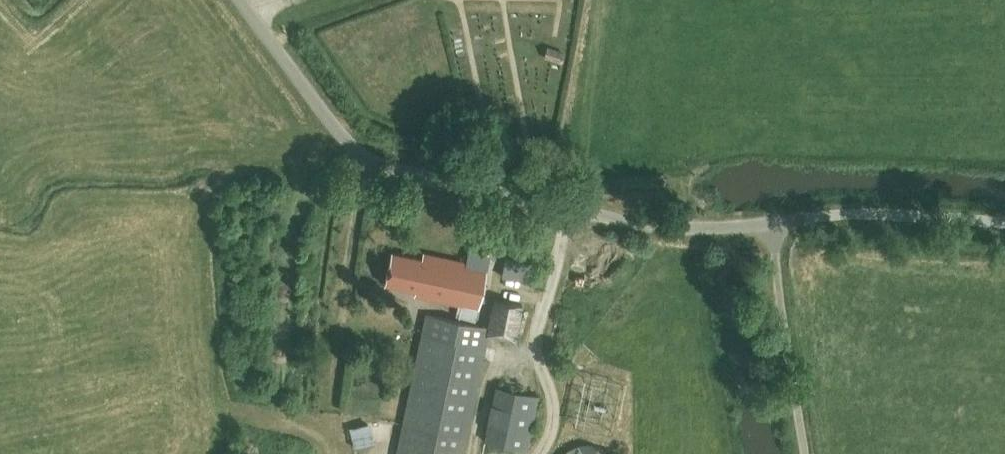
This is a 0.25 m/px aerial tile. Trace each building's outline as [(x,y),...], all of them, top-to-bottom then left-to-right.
[(564,52),(547,46),(543,56),(560,62),(564,52)] [(476,320),(490,254),(469,249),(466,262),(423,252),(422,257),(391,251),(384,283),(415,289),(414,294),(457,303),(455,316),(476,320)] [(497,297),(490,333),(520,339),(527,302),(497,297)] [(488,326),(427,313),(398,453),(462,453),(488,326)] [(527,449),(539,394),(496,385),(485,440),(527,449)]
